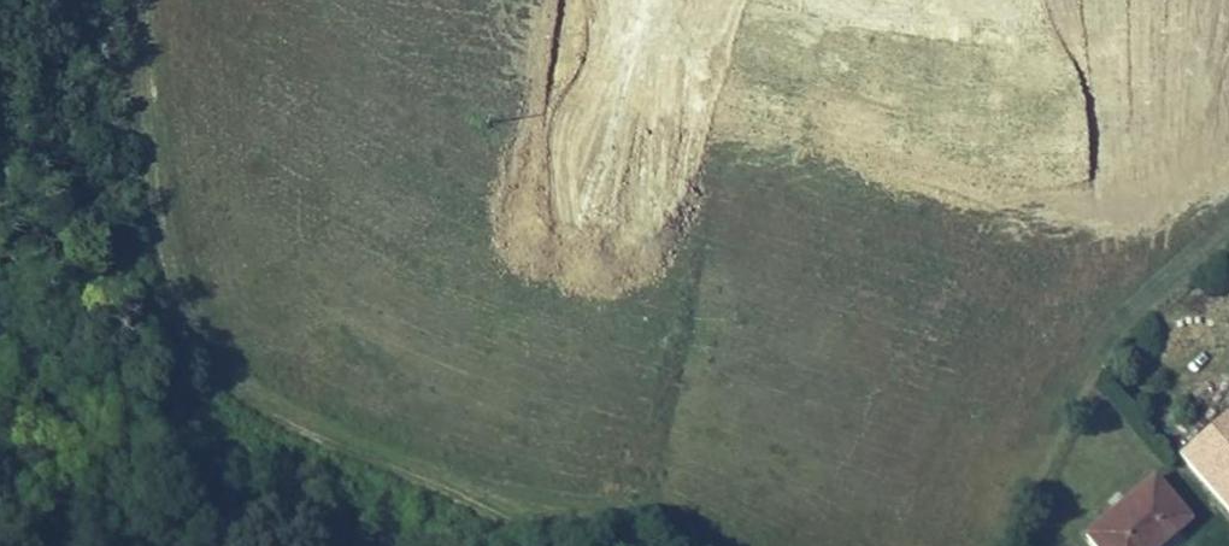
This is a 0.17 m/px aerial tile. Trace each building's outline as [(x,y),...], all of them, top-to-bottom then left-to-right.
[(1176,453),(1228,514),(1228,414),(1226,410),(1176,453)] [(1184,518),(1152,477),(1088,531),(1101,545),(1152,545),(1184,518)]
